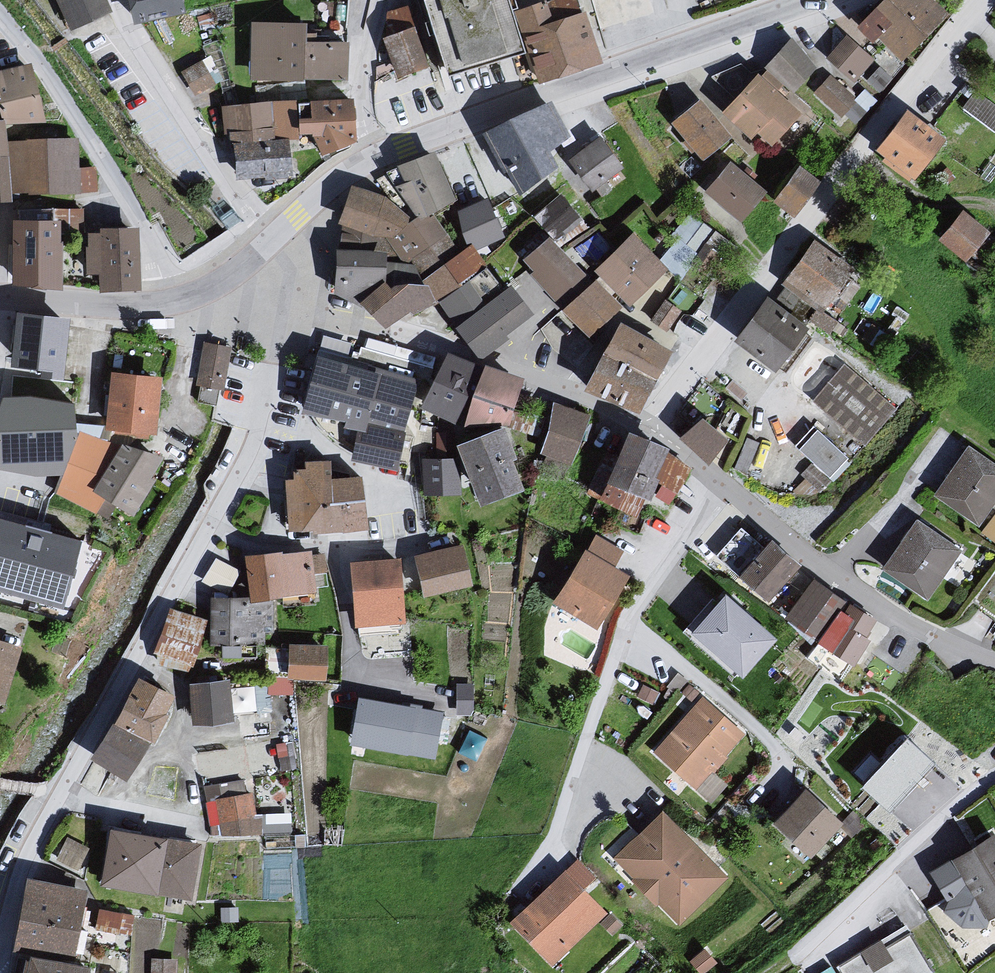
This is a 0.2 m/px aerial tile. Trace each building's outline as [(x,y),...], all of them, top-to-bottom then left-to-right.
[(76,38),(99,31),(117,20),(109,0),(59,0),(76,38)] [(140,23),(146,31),(194,20),(198,13),(192,0),(135,0),(140,23)] [(231,9),(278,1),(278,0),(231,0),(231,9)] [(378,11),(401,72),(432,60),(408,0),(406,0),(378,11)] [(451,77),(526,51),(513,15),(508,0),(426,0),(451,77)] [(597,62),(595,55),(575,0),(554,0),(513,15),(526,51),(537,83),(597,62)] [(859,31),(905,65),(953,17),(936,0),(891,0),(859,31)] [(313,26),(257,24),(255,81),(353,82),(355,46),(314,44),(313,26)] [(847,39),(827,64),(854,87),(873,62),(847,39)] [(793,40),(768,69),(793,93),(814,69),(793,40)] [(814,88),(840,113),(857,94),(831,69),(814,88)] [(4,114),(10,128),(12,137),(50,136),(49,104),(34,73),(2,78),(0,72),(0,115),(4,114)] [(757,79),(724,114),(751,139),(758,131),(772,143),(797,117),(757,79)] [(991,124),(994,118),(994,101),(975,87),(963,103),(991,124)] [(865,90),(847,109),(856,118),(874,99),(865,90)] [(704,100),(673,125),(707,164),(732,138),(704,100)] [(293,106),(296,138),(317,137),(325,156),(354,143),(352,102),(293,106)] [(293,106),(225,111),(226,132),(234,131),(235,143),(238,142),(286,139),(296,138),(293,106)] [(551,107),(489,137),(521,192),(554,171),(546,153),(567,139),(551,107)] [(907,115),(879,151),(888,158),(884,162),(908,180),(912,175),(915,178),(943,141),(907,115)] [(17,206),(17,194),(14,144),(12,137),(10,128),(0,127),(0,205),(17,206)] [(286,139),(238,142),(240,179),(288,176),(286,139)] [(607,141),(572,163),(591,194),(626,171),(607,141)] [(79,145),(14,144),(17,194),(97,192),(96,173),(80,171),(79,145)] [(441,156),(404,169),(409,187),(419,184),(436,217),(445,229),(461,221),(459,214),(463,212),(441,156)] [(738,166),(710,195),(746,226),(773,194),(738,166)] [(806,170),(779,204),(798,219),(817,201),(823,182),(806,170)] [(409,187),(390,191),(405,209),(417,223),(436,217),(419,184),(409,187)] [(356,189),(342,227),(386,243),(392,253),(401,264),(417,266),(424,277),(461,257),(445,229),(436,217),(417,223),(405,209),(356,189)] [(561,195),(532,221),(552,242),(556,247),(584,222),(561,195)] [(463,212),(459,214),(461,221),(468,250),(473,248),(480,256),(507,241),(490,201),(463,212)] [(966,213),(942,242),(968,266),(993,236),(966,213)] [(63,224),(18,224),(14,286),(69,289),(69,243),(63,243),(63,224)] [(386,243),(342,227),(338,296),(367,307),(391,284),(392,253),(386,243)] [(140,234),(107,231),(93,235),(87,278),(103,277),(104,295),(146,293),(140,234)] [(636,238),(598,272),(632,311),(669,272),(662,265),(636,238)] [(681,241),(662,265),(669,272),(683,286),(691,268),(696,257),(681,241)] [(552,242),(525,265),(534,274),(531,276),(565,313),(590,290),(556,247),(552,242)] [(817,245),(784,287),(824,318),(859,273),(817,245)] [(468,250),(461,257),(424,277),(438,302),(460,330),(490,309),(473,283),(485,264),(480,256),(473,248),(468,250)] [(401,264),(392,253),(391,284),(407,296),(413,313),(439,309),(438,302),(424,277),(417,266),(401,264)] [(407,296),(391,284),(367,307),(391,329),(413,313),(407,296)] [(590,290),(565,313),(587,336),(618,307),(597,284),(590,290)] [(537,315),(516,291),(490,309),(460,330),(483,360),(537,315)] [(665,295),(653,316),(670,326),(682,305),(665,295)] [(770,304),(740,345),(782,377),(792,373),(811,345),(812,332),(770,304)] [(67,323),(21,318),(14,368),(44,372),(42,379),(62,381),(67,323)] [(622,331),(609,358),(656,382),(669,354),(622,331)] [(228,350),(205,345),(200,384),(222,388),(228,350)] [(449,357),(427,413),(468,437),(491,371),(449,357)] [(323,358),(307,414),(345,431),(352,420),(407,437),(419,390),(323,358)] [(609,358),(592,391),(639,415),(656,382),(609,358)] [(842,370),(812,407),(830,428),(844,419),(858,436),(871,437),(893,413),(842,370)] [(531,384),(491,371),(468,437),(465,447),(511,430),(513,436),(531,384)] [(171,380),(117,373),(109,435),(162,442),(171,380)] [(0,409),(0,472),(62,464),(72,405),(0,409)] [(592,421),(553,407),(551,435),(541,458),(572,472),(592,421)] [(407,437),(352,420),(355,462),(402,473),(407,437)] [(703,423),(686,442),(708,463),(726,444),(703,423)] [(511,430),(465,447),(485,508),(532,495),(513,436),(511,430)] [(98,520),(109,503),(96,494),(113,469),(109,435),(76,433),(62,464),(56,502),(98,520)] [(818,435),(798,456),(809,466),(796,481),(817,498),(848,464),(818,435)] [(671,457),(636,437),(607,506),(643,522),(651,504),(673,511),(696,474),(671,457)] [(172,474),(129,445),(113,469),(96,494),(109,503),(136,520),(172,474)] [(977,525),(994,500),(994,465),(971,447),(936,495),(977,525)] [(421,487),(459,488),(460,450),(422,449),(421,487)] [(369,532),(365,480),(339,481),(336,465),(311,464),(302,471),(291,481),(295,532),(369,532)] [(0,514),(0,607),(61,620),(79,530),(0,514)] [(740,522),(719,550),(735,561),(755,533),(740,522)] [(917,524),(886,570),(926,597),(957,551),(917,524)] [(625,555),(598,539),(556,606),(605,632),(636,582),(614,571),(625,555)] [(777,544),(743,580),(774,605),(802,570),(777,544)] [(469,547),(417,558),(428,604),(475,587),(469,547)] [(317,552),(249,561),(254,602),(276,603),(317,594),(317,552)] [(406,562),(358,563),(361,633),(406,631),(406,562)] [(816,583),(788,622),(819,646),(835,623),(839,624),(850,608),(816,583)] [(708,595),(678,643),(745,684),(775,644),(708,595)] [(276,603),(212,604),(211,652),(267,649),(268,637),(276,637),(276,603)] [(878,622),(850,608),(839,624),(835,623),(819,646),(858,668),(873,644),(867,641),(878,622)] [(209,624),(172,611),(155,662),(198,670),(209,624)] [(11,709),(28,652),(0,643),(0,704),(11,709)] [(333,650),(292,646),(290,683),(332,685),(333,650)] [(142,683),(94,760),(136,787),(182,701),(142,683)] [(234,685),(189,688),(196,728),(237,723),(234,685)] [(360,701),(349,750),(436,766),(444,717),(360,701)] [(707,702),(657,756),(696,793),(745,736),(707,702)] [(907,739),(862,788),(890,814),(935,764),(907,739)] [(809,793),(770,824),(808,863),(841,827),(809,793)] [(218,803),(224,837),(261,837),(252,800),(218,803)] [(666,817),(616,863),(681,931),(727,884),(666,817)] [(170,842),(115,832),(106,890),(160,893),(194,900),(203,852),(170,842)] [(85,862),(88,841),(63,837),(59,858),(85,862)] [(929,875),(955,906),(976,896),(994,919),(994,845),(929,875)] [(568,874),(512,925),(547,972),(606,920),(568,874)] [(89,894),(32,883),(19,951),(80,963),(89,894)] [(99,906),(97,926),(133,928),(134,908),(99,906)] [(838,969),(839,972),(932,972),(903,929),(838,969)] [(177,954),(151,953),(151,972),(177,972),(177,954)] [(32,959),(30,972),(96,972),(95,968),(32,959)] [(813,972),(838,972),(833,963),(813,972)]
